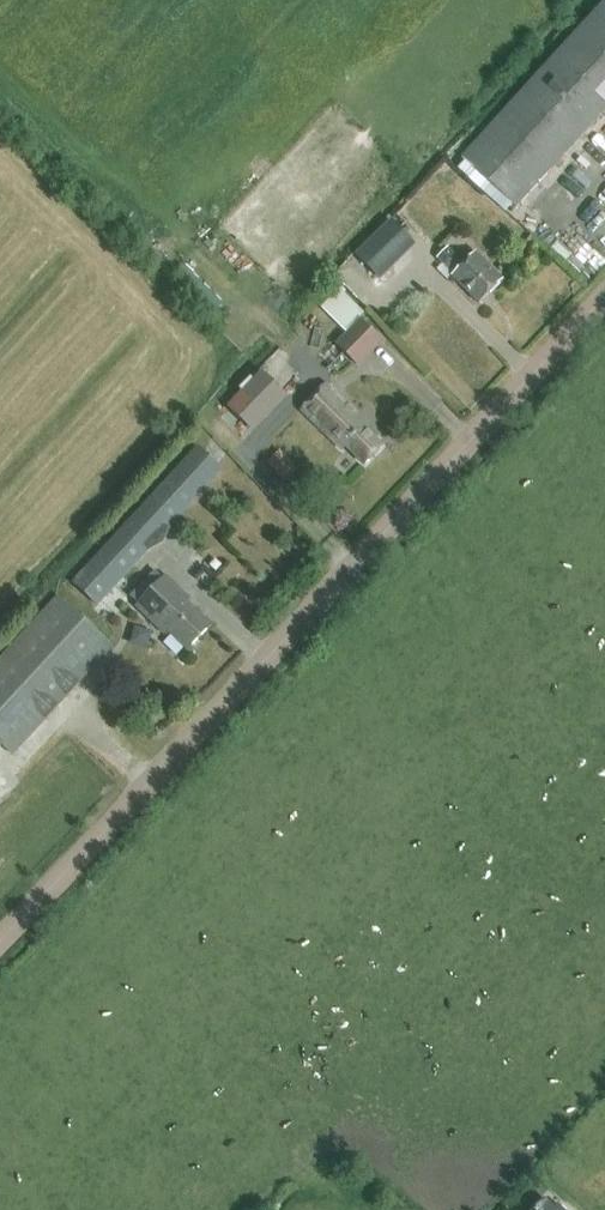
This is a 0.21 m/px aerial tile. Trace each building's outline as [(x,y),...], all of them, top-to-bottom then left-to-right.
[(461,158),(516,208),(604,111),(604,1),(461,158)] [(416,246),(390,220),(355,256),(380,282),(416,246)] [(441,263),(436,268),(447,278),(451,275),(478,303),(502,280),(474,251),(462,263),(446,247),(436,258),(441,263)] [(369,356),(383,342),(359,319),(345,333),(369,356)] [(288,397),(260,371),(226,407),(253,433),(288,397)] [(345,446),(365,464),(383,445),(376,439),(379,436),(325,384),(300,410),(342,449),(345,446)] [(221,470),(196,447),(73,582),(97,604),(221,470)] [(168,632),(187,651),(211,626),(186,602),(189,599),(165,576),(146,597),(140,591),(132,600),(137,606),(136,607),(165,635),(168,632)] [(0,657),(0,744),(12,755),(111,647),(55,597),(0,657)] [(557,1205),(553,1209),(545,1201),(536,1209),(562,1209),(557,1205)]
